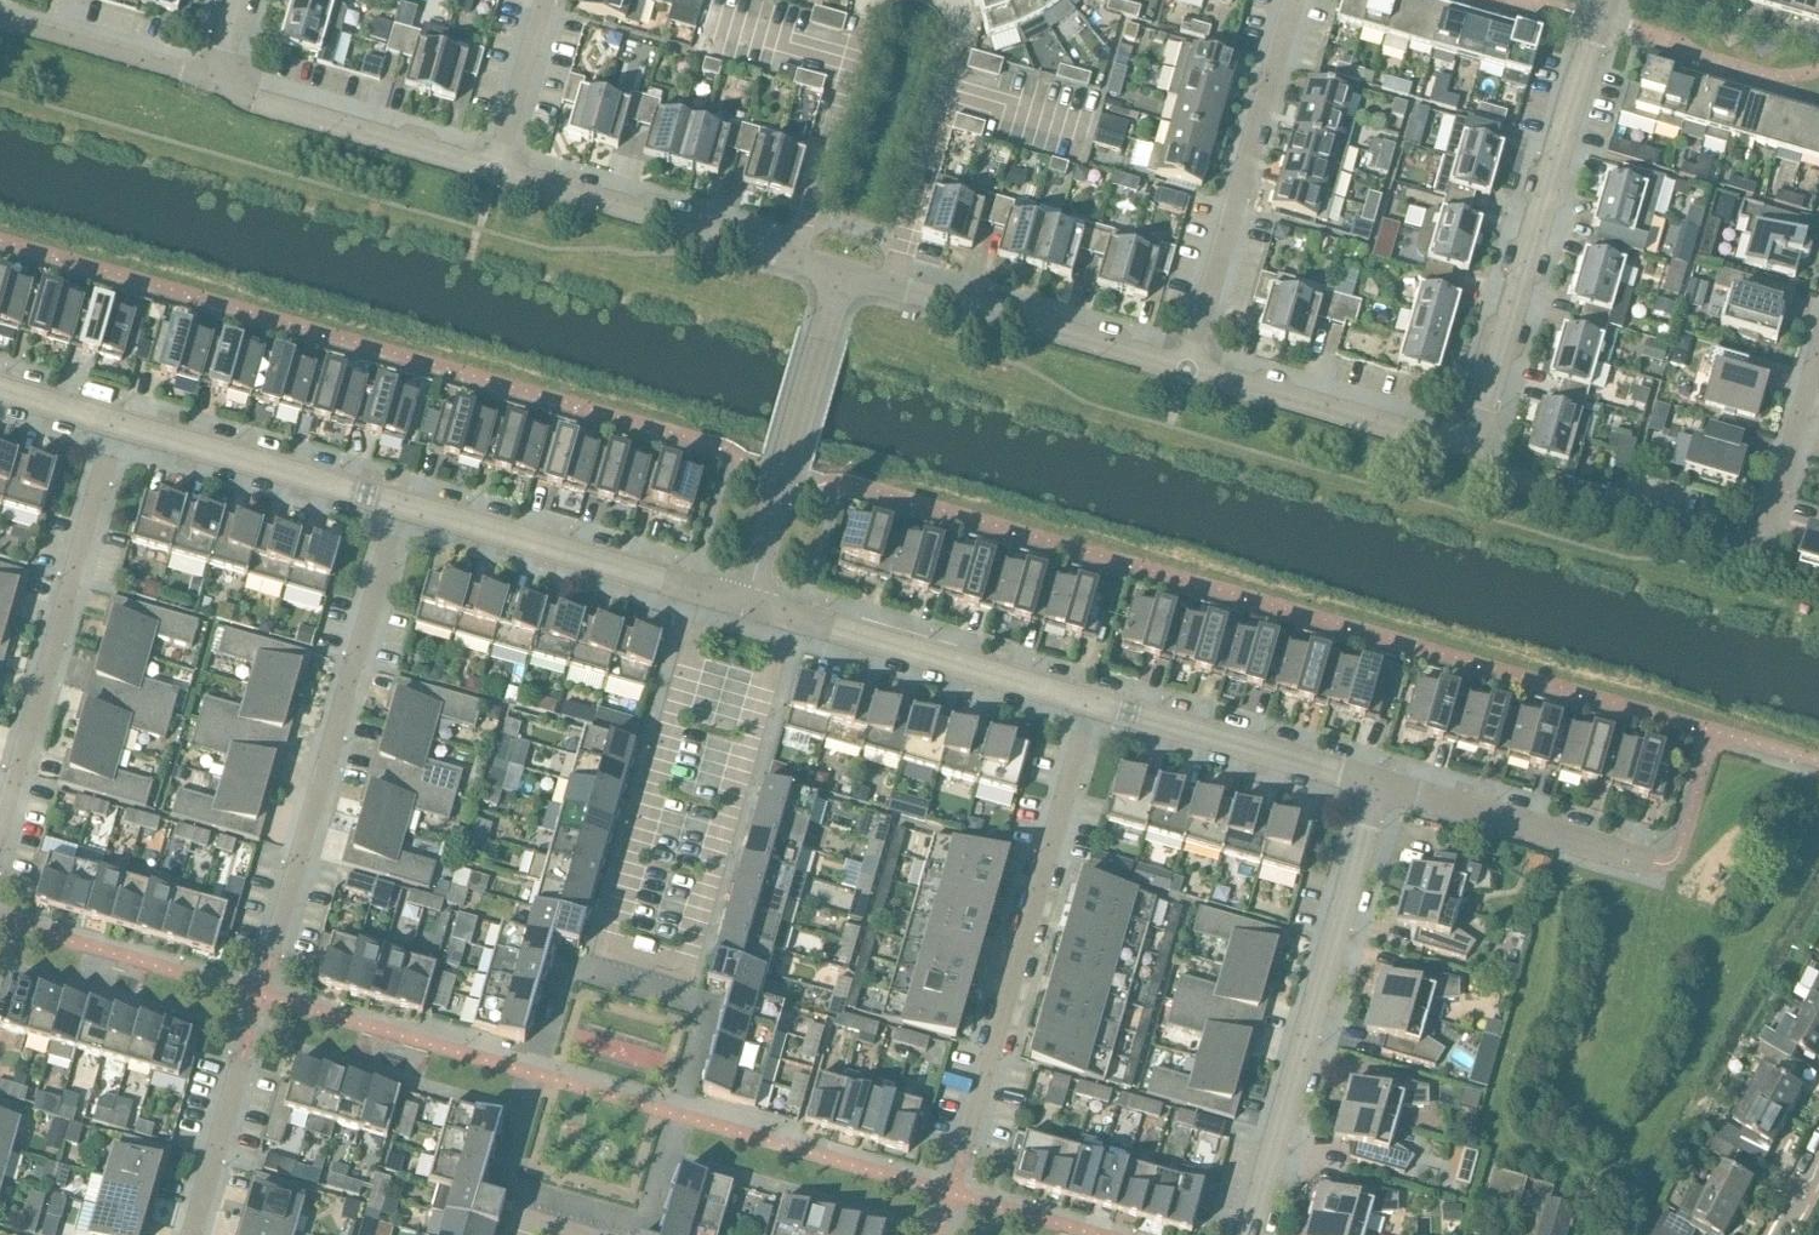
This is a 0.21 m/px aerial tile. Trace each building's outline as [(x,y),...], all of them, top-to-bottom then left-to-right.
[(136,3),(177,14),(181,0),(137,0),(136,3)] [(285,18),(341,34),(342,33),(341,33),(346,13),(344,8),(334,6),(336,0),(292,0),(287,18),(285,18)] [(454,11),(469,15),(473,0),(457,0),(455,6),(454,11)] [(580,11),(638,28),(645,2),(638,0),(583,0),(580,11)] [(671,9),(699,17),(703,3),(693,0),(674,0),(671,9)] [(987,41),(987,42),(1016,32),(1002,0),(976,0),(982,23),(987,41)] [(1016,32),(1041,19),(1030,0),(1002,0),(1016,32)] [(1041,19),(1065,2),(1064,0),(1030,0),(1041,19)] [(1105,12),(1121,17),(1121,16),(1124,5),(1109,0),(1105,12)] [(1361,31),(1370,0),(1343,0),(1336,24),(1361,31)] [(1361,31),(1385,38),(1395,0),(1370,0),(1361,31)] [(1385,38),(1382,50),(1405,57),(1409,45),(1420,3),(1410,0),(1395,0),(1385,38)] [(1742,4),(1766,10),(1769,0),(1743,0),(1742,4)] [(1766,10),(1790,17),(1795,0),(1769,0),(1766,10)] [(1790,17),(1814,24),(1818,5),(1818,0),(1795,0),(1790,17)] [(1420,3),(1409,45),(1432,52),(1444,10),(1420,3)] [(1121,16),(1121,17),(1137,21),(1140,9),(1124,5),(1121,16)] [(667,23),(695,31),(699,17),(671,9),(667,23)] [(1444,10),(1432,52),(1456,59),(1468,17),(1444,10)] [(839,34),(844,19),(816,11),(811,26),(839,34)] [(1468,17),(1456,59),(1480,65),(1492,23),(1468,17)] [(319,55),(316,64),(332,68),(341,34),(285,18),(285,19),(286,19),(280,44),(319,55)] [(1179,33),(1193,37),(1197,25),(1183,21),(1179,33)] [(382,23),(377,42),(386,45),(391,26),(382,23)] [(1492,23),(1480,65),(1504,72),(1515,30),(1492,23)] [(1126,25),(1122,40),(1134,43),(1138,29),(1126,25)] [(1197,25),(1193,37),(1207,41),(1210,29),(1197,25)] [(385,54),(399,58),(407,31),(393,27),(385,54)] [(1515,30),(1504,72),(1528,79),(1541,37),(1515,30)] [(428,98),(429,98),(442,50),(441,51),(419,45),(422,35),(407,31),(399,58),(412,62),(404,89),(429,96),(428,98)] [(610,34),(608,41),(611,48),(619,50),(622,38),(610,34)] [(471,37),(468,48),(484,52),(487,41),(471,37)] [(1182,46),(1174,72),(1229,88),(1237,62),(1182,46)] [(442,50),(429,98),(430,98),(430,96),(454,103),(462,76),(476,80),(484,52),(468,48),(465,58),(443,52),(443,50),(442,50)] [(968,70),(996,78),(1001,64),(973,56),(968,70)] [(1337,65),(1333,77),(1347,81),(1353,60),(1343,57),(1341,66),(1337,65)] [(1353,60),(1347,81),(1360,85),(1364,73),(1351,69),(1354,60),(1353,60)] [(718,78),(722,66),(705,61),(701,73),(718,78)] [(780,67),(778,76),(776,81),(790,85),(794,71),(780,67)] [(1055,80),(1071,84),(1074,72),(1059,67),(1055,80)] [(1114,67),(1110,81),(1123,85),(1127,71),(1114,67)] [(1656,127),(1659,117),(1671,75),(1646,67),(1640,88),(1627,85),(1618,116),(1656,127)] [(792,86),(822,95),(826,80),(797,72),(792,86)] [(1074,72),(1071,84),(1087,88),(1090,76),(1074,72)] [(1167,97),(1178,100),(1222,113),(1229,88),(1174,72),(1167,97)] [(1671,75),(1659,117),(1682,124),(1694,81),(1671,75)] [(591,144),(605,97),(604,96),(604,98),(582,92),(585,81),(569,77),(561,105),(575,109),(567,136),(591,143),(591,144)] [(1384,79),(1381,91),(1394,95),(1397,82),(1384,79)] [(1119,99),(1123,85),(1110,81),(1106,95),(1119,99)] [(1694,81),(1682,124),(1706,130),(1718,88),(1694,81)] [(1308,82),(1300,108),(1344,121),(1352,95),(1308,82)] [(1397,82),(1394,95),(1408,98),(1411,86),(1397,82)] [(1718,88),(1706,130),(1703,140),(1727,147),(1730,137),(1742,95),(1718,88)] [(666,166),(667,166),(681,118),(680,118),(680,120),(657,113),(662,95),(648,91),(645,99),(637,127),(650,130),(642,157),(667,164),(666,166)] [(1432,92),(1428,104),(1442,108),(1445,96),(1432,92)] [(605,97),(591,144),(592,145),(593,143),(617,150),(625,123),(637,127),(645,99),(631,94),(628,105),(605,98),(606,97),(605,97)] [(1742,95),(1730,137),(1754,144),(1766,102),(1742,95)] [(1445,96),(1442,108),(1455,112),(1459,100),(1445,96)] [(1105,100),(1103,105),(1112,108),(1120,110),(1121,109),(1122,105),(1105,100)] [(1178,100),(1171,126),(1215,138),(1222,113),(1178,100)] [(1390,116),(1403,120),(1407,106),(1394,102),(1390,116)] [(1766,102),(1754,144),(1777,151),(1789,109),(1766,102)] [(1479,106),(1476,118),(1489,122),(1493,110),(1479,106)] [(1112,108),(1110,114),(1128,119),(1130,113),(1120,110),(1112,108)] [(1300,108),(1293,133),(1337,146),(1344,121),(1300,108)] [(1789,109),(1777,151),(1801,158),(1813,115),(1789,109)] [(681,118),(667,166),(668,166),(668,165),(690,171),(690,173),(691,173),(704,127),(705,127),(708,117),(684,110),(682,118),(681,118)] [(1493,110),(1489,122),(1503,126),(1506,114),(1493,110)] [(1801,158),(1818,163),(1818,117),(1813,115),(1801,158)] [(955,117),(951,132),(976,139),(981,140),(985,125),(955,117)] [(1100,117),(1096,131),(1123,140),(1128,125),(1100,117)] [(1453,160),(1454,160),(1453,161),(1497,173),(1498,173),(1496,172),(1503,148),(1490,144),(1494,131),(1466,123),(1455,120),(1444,157),(1453,160)] [(704,127),(691,173),(692,172),(716,179),(724,152),(737,155),(745,127),(730,123),(727,133),(705,127),(704,127)] [(1171,126),(1164,151),(1208,163),(1215,138),(1171,126)] [(766,194),(766,195),(780,147),(779,147),(779,148),(757,142),(760,131),(745,127),(737,155),(749,159),(742,186),(766,193),(766,194)] [(1408,130),(1404,144),(1414,147),(1418,133),(1408,130)] [(1119,154),(1123,140),(1096,131),(1092,145),(1119,154)] [(1293,133),(1286,159),(1340,174),(1348,149),(1337,146),(1293,133)] [(976,139),(973,149),(983,151),(986,142),(981,140),(976,139)] [(1606,155),(1644,166),(1648,151),(1610,141),(1606,155)] [(1382,144),(1378,158),(1391,161),(1395,147),(1382,144)] [(780,147),(766,195),(767,195),(768,193),(792,200),(805,155),(780,148),(781,147),(780,147)] [(1208,163),(1164,151),(1153,147),(1145,174),(1200,189),(1208,163)] [(1648,151),(1644,166),(1654,169),(1658,154),(1648,151)] [(1444,157),(1433,196),(1444,199),(1472,207),(1476,194),(1489,198),(1496,174),(1497,174),(1497,173),(1453,161),(1454,160),(1453,160),(1444,157)] [(1374,172),(1387,175),(1391,161),(1378,158),(1374,172)] [(1286,159),(1278,184),(1333,200),(1340,174),(1286,159)] [(1068,166),(1051,161),(1047,173),(1064,178),(1068,166)] [(1678,176),(1691,180),(1694,170),(1681,166),(1678,176)] [(1597,201),(1597,202),(1641,214),(1639,213),(1650,175),(1622,167),(1619,181),(1606,177),(1599,201),(1597,201)] [(1076,168),(1073,181),(1085,185),(1089,172),(1076,168)] [(1010,169),(1006,183),(1023,188),(1027,175),(1010,169)] [(1694,170),(1691,180),(1705,184),(1708,174),(1694,170)] [(1726,190),(1739,194),(1742,183),(1729,180),(1726,190)] [(1742,183),(1739,194),(1752,198),(1755,187),(1742,183)] [(1271,210),(1315,222),(1326,225),(1333,200),(1278,184),(1271,210)] [(945,246),(946,246),(946,245),(971,252),(978,225),(991,228),(999,201),(984,196),(961,190),(959,198),(945,246)] [(1152,190),(1148,202),(1161,206),(1165,194),(1152,190)] [(944,246),(945,246),(959,198),(958,198),(958,200),(933,192),(920,237),(945,244),(944,246)] [(1773,204),(1786,208),(1789,197),(1776,193),(1773,204)] [(1368,194),(1364,208),(1376,212),(1381,198),(1368,194)] [(1179,196),(1174,210),(1184,213),(1188,199),(1179,196)] [(1716,196),(1713,205),(1732,210),(1735,201),(1716,196)] [(1789,197),(1786,208),(1800,211),(1803,201),(1789,197)] [(1417,231),(1416,232),(1476,249),(1476,248),(1474,248),(1481,223),(1469,220),(1472,207),(1444,199),(1441,212),(1437,211),(1433,211),(1429,213),(1425,219),(1422,223),(1420,232),(1417,231)] [(1020,267),(1021,268),(1034,220),(1033,221),(1011,215),(1014,205),(999,201),(991,228),(1004,232),(996,259),(1020,266),(1020,267)] [(1604,231),(1600,243),(1628,252),(1628,251),(1642,255),(1653,218),(1641,214),(1597,202),(1598,203),(1591,227),(1604,231)] [(1799,260),(1802,260),(1803,260),(1805,260),(1806,260),(1807,259),(1808,258),(1809,256),(1809,255),(1809,254),(1809,252),(1808,251),(1807,249),(1806,249),(1805,248),(1797,246),(1800,239),(1795,237),(1799,221),(1742,204),(1738,220),(1747,223),(1743,237),(1752,240),(1744,266),(1793,280),(1799,260)] [(1360,222),(1372,226),(1376,212),(1364,208),(1360,222)] [(1688,210),(1684,227),(1698,231),(1702,214),(1688,210)] [(1034,220),(1021,268),(1022,266),(1044,273),(1044,274),(1058,227),(1057,226),(1057,228),(1035,222),(1035,220),(1034,220)] [(1058,227),(1044,274),(1045,275),(1046,273),(1070,280),(1078,253),(1090,257),(1099,229),(1084,224),(1081,235),(1059,228),(1059,227),(1058,227)] [(1275,226),(1272,239),(1285,243),(1286,243),(1290,231),(1275,226)] [(1681,227),(1678,238),(1695,242),(1698,231),(1684,227),(1681,227)] [(1119,296),(1120,296),(1136,239),(1099,229),(1090,257),(1103,260),(1095,287),(1120,294),(1119,296)] [(1426,262),(1423,274),(1451,283),(1454,270),(1467,273),(1474,249),(1476,249),(1416,232),(1416,233),(1419,233),(1417,243),(1417,247),(1417,254),(1419,258),(1423,261),(1426,262)] [(1136,239),(1120,296),(1121,296),(1121,295),(1146,302),(1153,275),(1167,278),(1175,250),(1136,239)] [(1376,241),(1371,257),(1389,262),(1393,246),(1376,241)] [(1575,276),(1575,277),(1618,289),(1628,252),(1600,243),(1597,256),(1584,253),(1577,277),(1575,276)] [(1674,248),(1670,262),(1688,267),(1692,253),(1674,248)] [(1670,263),(1666,278),(1682,283),(1686,267),(1670,263)] [(1775,343),(1783,316),(1777,314),(1780,305),(1766,301),(1770,285),(1718,270),(1713,289),(1729,294),(1720,327),(1740,332),(1739,336),(1754,342),(1756,337),(1775,343)] [(18,333),(31,287),(9,281),(11,274),(0,271),(0,328),(18,333)] [(1411,311),(1410,312),(1454,324),(1454,323),(1453,323),(1460,299),(1447,295),(1451,283),(1423,274),(1412,311),(1411,311)] [(1282,342),(1283,342),(1297,295),(1300,282),(1280,277),(1276,279),(1260,275),(1252,303),(1266,307),(1258,334),(1282,341),(1282,342)] [(1342,275),(1336,297),(1337,297),(1349,300),(1355,279),(1342,275)] [(1582,306),(1579,319),(1607,327),(1622,331),(1633,293),(1618,289),(1575,277),(1575,278),(1577,278),(1570,303),(1582,306)] [(1364,281),(1360,296),(1376,300),(1378,295),(1371,283),(1364,281)] [(1297,295),(1283,342),(1283,343),(1284,341),(1308,348),(1316,321),(1329,325),(1337,297),(1336,297),(1323,293),(1321,288),(1300,282),(1297,295)] [(31,287),(18,333),(31,337),(31,338),(47,342),(47,341),(69,348),(82,302),(60,296),(62,289),(46,285),(44,291),(31,287)] [(1337,297),(1329,325),(1343,329),(1345,322),(1351,301),(1349,300),(1337,297)] [(82,302),(69,348),(83,352),(82,353),(98,357),(98,356),(121,363),(134,317),(111,310),(113,304),(98,299),(96,306),(82,302)] [(1351,301),(1345,322),(1355,325),(1361,304),(1351,301)] [(1656,301),(1652,314),(1672,319),(1676,306),(1675,306),(1660,302),(1656,301)] [(1403,338),(1446,351),(1447,350),(1445,350),(1452,325),(1454,325),(1454,324),(1410,312),(1412,313),(1405,338),(1403,338)] [(1554,352),(1554,353),(1597,365),(1598,365),(1596,364),(1607,327),(1579,319),(1575,332),(1562,328),(1555,352),(1554,352)] [(153,345),(148,365),(146,370),(161,374),(160,375),(176,379),(176,378),(198,385),(211,339),(189,333),(191,326),(176,322),(174,328),(159,324),(153,345)] [(211,339),(198,385),(212,389),(212,390),(227,394),(227,393),(250,399),(262,354),(241,347),(242,341),(227,336),(225,343),(211,339)] [(1677,336),(1673,351),(1687,355),(1691,340),(1677,336)] [(1397,364),(1399,364),(1438,375),(1445,351),(1446,352),(1446,351),(1403,338),(1403,339),(1404,339),(1397,364)] [(142,341),(136,361),(148,365),(153,345),(142,341)] [(1651,342),(1646,359),(1662,363),(1667,347),(1651,342)] [(262,354),(250,399),(263,403),(263,404),(279,409),(279,408),(301,414),(314,368),(292,362),(294,355),(278,351),(276,358),(262,354)] [(1561,382),(1557,395),(1585,403),(1596,366),(1597,366),(1597,365),(1554,353),(1553,353),(1555,354),(1548,378),(1561,382)] [(1753,419),(1764,384),(1743,378),(1747,364),(1709,354),(1703,375),(1712,377),(1704,405),(1723,411),(1723,413),(1733,416),(1734,414),(1753,419)] [(314,368),(301,414),(315,418),(314,419),(330,423),(330,422),(352,429),(365,383),(343,377),(345,370),(330,366),(328,372),(314,368)] [(365,383),(352,429),(366,433),(366,434),(381,438),(381,437),(404,443),(417,398),(395,391),(396,385),(381,380),(379,387),(365,383)] [(1635,389),(1631,404),(1644,407),(1648,393),(1635,389)] [(1532,427),(1532,428),(1583,443),(1589,423),(1588,419),(1586,416),(1581,415),(1585,403),(1557,395),(1553,407),(1541,404),(1534,428),(1532,427)] [(459,459),(481,466),(494,420),(472,414),(474,407),(459,403),(457,409),(442,405),(429,451),(444,455),(443,456),(459,460),(459,459)] [(1655,405),(1652,417),(1665,421),(1669,409),(1655,405)] [(494,420),(481,466),(495,470),(495,471),(510,475),(511,474),(533,480),(546,435),(524,428),(526,422),(510,417),(508,424),(494,420)] [(1565,465),(1562,478),(1573,481),(1583,443),(1532,428),(1532,429),(1533,429),(1526,454),(1565,465)] [(1734,486),(1743,454),(1736,452),(1740,438),(1708,428),(1704,442),(1693,439),(1684,472),(1700,477),(1699,481),(1717,487),(1718,482),(1734,486)] [(546,435),(533,480),(546,484),(546,485),(562,490),(562,489),(584,495),(597,449),(575,443),(577,436),(561,432),(560,439),(546,435)] [(1612,468),(1614,469),(1627,473),(1636,442),(1611,436),(1607,450),(1617,453),(1612,468)] [(597,449),(584,495),(598,499),(597,500),(613,504),(613,503),(635,510),(649,464),(626,458),(628,451),(613,447),(611,453),(597,449)] [(403,448),(397,466),(409,470),(415,452),(403,448)] [(2,508),(16,460),(3,456),(4,453),(0,452),(0,507),(2,508)] [(16,460),(2,508),(41,519),(47,496),(50,497),(53,486),(50,486),(54,471),(41,467),(42,464),(30,461),(29,464),(16,460)] [(649,464),(635,510),(687,525),(700,479),(678,472),(679,466),(664,461),(662,468),(649,464)] [(133,528),(130,537),(130,539),(133,540),(131,545),(170,556),(184,508),(185,504),(160,498),(159,501),(145,497),(136,529),(133,528)] [(184,508),(170,556),(209,567),(222,519),(210,515),(211,512),(199,509),(198,512),(184,508)] [(222,519),(209,567),(246,578),(260,530),(248,526),(249,523),(237,519),(236,523),(222,519)] [(838,568),(890,582),(903,537),(889,533),(891,526),(875,522),(873,528),(851,522),(838,568)] [(651,526),(647,539),(658,542),(662,529),(651,526)] [(1812,527),(1800,566),(1818,572),(1818,529),(1812,527)] [(260,530),(246,578),(285,589),(298,541),(286,537),(287,534),(275,530),(274,534),(260,530)] [(903,537),(890,582),(912,589),(911,590),(927,594),(927,593),(941,597),(954,552),(940,548),(942,541),(927,537),(925,543),(903,537)] [(298,541),(285,589),(324,600),(330,577),(333,578),(336,567),(333,566),(338,552),(325,548),(325,545),(313,541),(312,545),(298,541)] [(954,552),(941,597),(963,603),(963,604),(978,609),(978,608),(992,612),(1005,566),(992,562),(993,556),(978,551),(976,558),(954,552)] [(1005,566),(992,612),(1014,618),(1014,619),(1029,624),(1030,623),(1043,626),(1056,581),(1043,577),(1045,570),(1029,566),(1027,573),(1005,566)] [(8,619),(16,591),(23,593),(28,575),(0,567),(0,616),(8,619)] [(416,609),(414,618),(413,620),(416,620),(414,625),(453,637),(467,589),(455,585),(456,582),(443,578),(442,582),(428,577),(419,610),(416,609)] [(193,579),(188,595),(198,599),(203,582),(193,579)] [(1056,581),(1043,626),(1066,633),(1065,634),(1081,638),(1081,637),(1096,641),(1109,596),(1094,592),(1096,585),(1081,581),(1079,587),(1056,581)] [(146,582),(142,596),(157,600),(161,587),(146,582)] [(467,589),(453,637),(491,647),(505,600),(493,596),(494,593),(482,589),(481,593),(467,589)] [(113,619),(106,644),(147,657),(153,638),(191,649),(199,623),(112,599),(107,617),(113,619)] [(505,600),(491,647),(530,658),(543,610),(531,607),(532,604),(520,600),(519,603),(505,600)] [(1159,660),(1172,664),(1186,618),(1172,614),(1174,608),(1158,603),(1156,610),(1134,603),(1120,649),(1143,655),(1143,656),(1158,661),(1159,660)] [(219,604),(214,620),(231,625),(235,609),(219,604)] [(543,610),(530,658),(568,669),(582,621),(569,618),(570,615),(558,611),(557,614),(543,610)] [(8,619),(0,616),(0,648),(8,619)] [(1186,618),(1172,664),(1195,670),(1194,671),(1210,676),(1210,675),(1224,679),(1237,633),(1223,629),(1225,622),(1210,618),(1208,624),(1186,618)] [(261,621),(258,633),(270,636),(273,625),(261,621)] [(582,621),(568,669),(606,680),(620,632),(608,629),(609,625),(596,622),(595,625),(582,621)] [(300,626),(295,643),(311,648),(316,631),(300,626)] [(256,667),(249,690),(291,700),(299,672),(306,674),(311,655),(224,631),(217,656),(256,667)] [(620,632),(606,680),(645,691),(652,669),(655,669),(658,659),(655,658),(659,643),(646,640),(647,636),(635,633),(634,636),(620,632)] [(1237,633),(1224,679),(1246,685),(1246,686),(1261,690),(1261,689),(1275,693),(1288,647),(1275,643),(1276,637),(1261,633),(1259,639),(1237,633)] [(90,674),(86,690),(172,717),(179,692),(140,681),(147,657),(106,644),(97,676),(90,674)] [(1288,647),(1275,693),(1297,700),(1297,701),(1312,705),(1313,704),(1327,708),(1340,662),(1326,658),(1328,652),(1312,647),(1310,654),(1288,647)] [(1340,662),(1327,708),(1349,714),(1348,715),(1364,720),(1364,719),(1379,723),(1392,677),(1377,673),(1379,666),(1363,662),(1362,668),(1340,662)] [(429,666),(425,680),(440,684),(444,670),(429,666)] [(468,677),(464,691),(477,695),(481,681),(468,677)] [(397,700),(389,726),(430,740),(436,719),(475,730),(482,704),(396,680),(390,698),(397,700)] [(785,731),(824,742),(837,694),(823,690),(824,687),(812,683),(811,687),(798,683),(794,698),(791,697),(788,707),(791,708),(785,731)] [(1442,741),(1456,745),(1469,699),(1455,695),(1457,689),(1441,684),(1440,691),(1417,684),(1404,730),(1426,736),(1426,737),(1442,742),(1442,741)] [(507,690),(504,702),(516,706),(520,694),(520,692),(507,689),(507,690)] [(87,711),(79,740),(119,754),(126,730),(165,741),(172,717),(86,690),(80,709),(87,711)] [(205,699),(198,724),(284,748),(289,731),(283,729),(291,700),(249,690),(243,710),(205,699)] [(837,694),(824,742),(862,753),(876,705),(862,701),(863,698),(850,694),(849,698),(837,694)] [(1469,699),(1456,745),(1478,751),(1477,752),(1493,757),(1493,756),(1507,760),(1520,714),(1506,710),(1508,703),(1493,699),(1491,705),(1469,699)] [(557,703),(554,716),(568,721),(570,713),(566,706),(557,703)] [(876,705),(862,753),(900,764),(913,716),(900,712),(901,709),(888,705),(888,708),(876,705)] [(598,710),(593,727),(607,731),(612,714),(598,710)] [(1520,714),(1507,760),(1529,766),(1529,767),(1544,771),(1545,770),(1558,774),(1572,729),(1558,725),(1560,718),(1544,714),(1542,720),(1520,714)] [(913,716),(900,764),(938,775),(952,727),(938,723),(939,720),(927,716),(926,719),(913,716)] [(506,721),(502,737),(515,741),(520,725),(506,721)] [(229,760),(224,777),(266,789),(273,764),(279,766),(284,748),(198,724),(191,749),(229,760)] [(374,755),(370,770),(456,796),(463,773),(424,762),(430,740),(389,726),(380,757),(374,755)] [(952,727),(938,775),(976,785),(990,738),(976,734),(977,730),(965,727),(964,730),(952,727)] [(1572,729),(1558,774),(1580,781),(1580,782),(1596,786),(1596,785),(1609,789),(1623,743),(1609,739),(1611,733),(1595,728),(1593,735),(1572,729)] [(584,732),(576,759),(628,773),(636,747),(584,732)] [(502,737),(497,754),(511,758),(515,741),(502,737)] [(990,738),(976,785),(1016,797),(1017,791),(1020,792),(1023,782),(1020,781),(1029,749),(1015,745),(1016,741),(1003,738),(1002,741),(990,738)] [(64,767),(59,785),(145,810),(153,784),(114,773),(119,754),(79,740),(70,769),(64,767)] [(1623,743),(1609,789),(1632,795),(1631,796),(1647,801),(1647,800),(1662,804),(1675,758),(1660,754),(1662,748),(1647,743),(1645,750),(1623,743)] [(576,759),(569,784),(621,798),(628,773),(576,759)] [(772,764),(768,779),(782,783),(786,769),(772,764)] [(175,768),(172,779),(184,783),(187,771),(175,768)] [(370,792),(362,821),(403,833),(410,811),(448,823),(456,796),(370,770),(364,790),(370,792)] [(492,772),(487,788),(501,792),(505,776),(492,772)] [(813,773),(810,786),(825,790),(828,777),(813,773)] [(1106,823),(1145,834),(1158,786),(1145,782),(1146,779),(1133,775),(1132,778),(1119,775),(1115,789),(1112,789),(1109,799),(1112,800),(1106,823)] [(178,791),(171,817),(258,842),(263,824),(256,822),(266,789),(224,777),(217,803),(178,791)] [(569,784),(562,809),(614,824),(621,798),(569,784)] [(765,784),(757,810),(809,825),(817,799),(765,784)] [(1158,786),(1145,834),(1183,845),(1197,797),(1183,793),(1184,790),(1172,786),(1171,789),(1158,786)] [(487,788),(482,804),(496,808),(501,792),(487,788)] [(853,788),(851,799),(867,803),(870,792),(853,788)] [(1197,797),(1183,845),(1221,856),(1235,808),(1221,804),(1222,801),(1210,797),(1209,800),(1197,797)] [(74,810),(90,815),(94,802),(77,798),(74,810)] [(891,802),(889,809),(897,811),(901,800),(893,798),(891,802)] [(94,802),(90,815),(106,819),(110,807),(94,802)] [(915,802),(911,816),(925,820),(929,806),(915,802)] [(1235,808),(1221,856),(1259,866),(1273,819),(1259,815),(1260,811),(1248,808),(1247,811),(1235,808)] [(562,809),(555,834),(607,849),(614,824),(562,809)] [(757,810),(750,835),(802,850),(809,825),(757,810)] [(124,824),(140,829),(144,817),(128,812),(124,824)] [(865,814),(858,839),(870,842),(874,826),(877,818),(865,814)] [(952,814),(948,827),(962,831),(966,818),(952,814)] [(144,817),(140,829),(156,834),(160,821),(144,817)] [(967,818),(963,834),(979,839),(984,823),(967,818)] [(1273,819),(1259,866),(1298,878),(1300,873),(1303,873),(1306,863),(1303,862),(1312,830),(1298,826),(1299,822),(1286,819),(1285,822),(1273,819)] [(347,848),(342,866),(429,891),(436,865),(397,854),(403,833),(362,821),(354,850),(347,848)] [(477,823),(472,839),(486,843),(491,827),(477,823)] [(174,839),(191,843),(194,831),(178,826),(174,839)] [(870,842),(870,843),(883,846),(888,830),(874,826),(870,842)] [(854,976),(852,983),(847,1001),(844,1008),(854,1011),(906,830),(896,828),(854,976)] [(452,829),(448,844),(462,848),(466,833),(452,829)] [(194,831),(191,843),(207,848),(210,836),(194,831)] [(555,834),(548,859),(599,874),(607,849),(555,834)] [(750,835),(743,860),(795,876),(802,850),(750,835)] [(232,855),(235,843),(219,838),(215,850),(232,855)] [(933,838),(881,1020),(954,1041),(1007,854),(973,845),(972,849),(933,838)] [(468,855),(482,859),(486,843),(472,839),(468,855)] [(865,859),(879,862),(883,846),(870,843),(865,859)] [(1454,847),(1450,864),(1466,868),(1471,852),(1454,847)] [(1095,854),(1090,870),(1128,881),(1133,865),(1095,854)] [(35,905),(62,913),(75,866),(39,855),(32,877),(43,880),(35,905)] [(526,880),(540,884),(592,899),(599,874),(548,859),(534,855),(526,880)] [(743,860),(735,886),(787,901),(800,904),(807,879),(795,876),(743,860)] [(1412,869),(1404,897),(1457,912),(1462,895),(1485,894),(1484,886),(1489,886),(1489,877),(1490,875),(1466,868),(1450,864),(1437,860),(1432,875),(1412,869)] [(75,866),(62,913),(63,913),(85,919),(87,920),(100,873),(75,866)] [(1137,866),(1132,882),(1150,887),(1154,871),(1137,866)] [(456,870),(452,887),(465,891),(470,874),(456,870)] [(100,873),(87,920),(110,927),(112,927),(125,880),(100,873)] [(150,887),(137,934),(161,941),(163,941),(176,894),(179,883),(154,875),(150,887)] [(348,875),(344,889),(343,889),(362,895),(372,898),(373,895),(376,883),(348,875)] [(1083,876),(1030,1062),(1104,1083),(1156,901),(1116,889),(1118,885),(1083,876)] [(860,877),(855,893),(869,897),(874,881),(860,877)] [(1173,881),(1169,893),(1179,895),(1182,883),(1183,881),(1173,878),(1173,881)] [(125,880),(112,927),(135,934),(137,934),(150,887),(125,880)] [(376,883),(373,895),(390,900),(393,888),(376,883)] [(439,883),(436,893),(447,896),(450,886),(439,883)] [(540,884),(533,909),(585,925),(592,899),(540,884)] [(735,886),(728,911),(780,926),(787,901),(735,886)] [(460,909),(465,891),(452,887),(446,905),(460,909)] [(407,905),(423,910),(427,897),(411,893),(407,905)] [(855,893),(851,909),(848,918),(862,922),(869,897),(855,893)] [(176,894),(163,941),(188,949),(201,902),(176,894)] [(362,895),(358,912),(368,915),(370,908),(372,898),(362,895)] [(427,897),(423,910),(440,914),(443,902),(427,897)] [(1452,930),(1457,912),(1404,897),(1396,925),(1416,931),(1412,946),(1465,961),(1466,960),(1465,960),(1470,951),(1467,949),(1471,942),(1452,930)] [(201,902),(188,949),(214,956),(221,931),(231,934),(237,912),(201,902)] [(1172,907),(1121,1087),(1130,1090),(1182,910),(1172,907)] [(553,942),(553,944),(578,951),(585,925),(533,909),(526,934),(502,927),(501,928),(553,942)] [(1230,946),(1225,963),(1245,970),(1254,972),(1267,975),(1274,950),(1280,952),(1286,934),(1199,909),(1192,935),(1230,946)] [(721,936),(773,951),(786,954),(793,929),(780,926),(728,911),(721,936)] [(455,925),(451,941),(464,945),(469,929),(455,925)] [(845,927),(841,943),(854,947),(859,931),(845,927)] [(501,928),(494,953),(495,954),(546,968),(553,944),(553,942),(501,928)] [(319,986),(345,994),(358,946),(322,936),(316,958),(326,961),(319,986)] [(721,936),(714,961),(766,976),(773,951),(721,936)] [(451,941),(446,957),(460,961),(464,945),(451,941)] [(836,959),(850,963),(854,947),(841,943),(836,959)] [(358,946),(345,994),(368,1000),(371,1001),(384,953),(358,946)] [(384,953),(371,1001),(394,1007),(396,1008),(409,961),(384,953)] [(494,953),(487,978),(538,993),(546,968),(495,954),(494,953)] [(409,961),(396,1008),(422,1015),(435,968),(409,961)] [(706,988),(731,995),(731,994),(759,1001),(759,1000),(766,976),(714,961),(706,988)] [(1179,978),(1173,1001),(1259,1028),(1264,1010),(1257,1008),(1267,975),(1254,972),(1245,970),(1225,963),(1218,989),(1179,978)] [(1382,976),(1374,1004),(1427,1020),(1432,1002),(1454,1001),(1454,993),(1458,993),(1458,984),(1459,984),(1459,982),(1406,967),(1402,982),(1382,976)] [(441,975),(437,991),(450,995),(455,979),(441,975)] [(487,978),(480,1003),(481,1004),(531,1018),(538,993),(487,978)] [(838,979),(833,997),(847,1001),(852,983),(838,979)] [(1804,1009),(1818,1017),(1818,981),(1804,1009)] [(26,1037),(36,1000),(39,990),(13,982),(6,1008),(0,1006),(0,1029),(26,1037)] [(36,1000),(26,1037),(51,1044),(64,997),(63,997),(39,990),(36,1000)] [(437,991),(432,1007),(445,1011),(450,995),(437,991)] [(731,994),(731,995),(724,1019),(776,1034),(784,1007),(759,1000),(759,1001),(731,994)] [(64,997),(51,1044),(48,1059),(73,1066),(77,1051),(90,1005),(88,1004),(64,997)] [(833,997),(828,1014),(842,1018),(842,1016),(844,1008),(847,1001),(833,997)] [(1204,1038),(1198,1060),(1239,1074),(1247,1043),(1254,1045),(1259,1028),(1173,1001),(1165,1027),(1204,1038)] [(480,1003),(472,1030),(524,1045),(531,1018),(481,1004),(480,1003)] [(1422,1037),(1427,1020),(1374,1004),(1365,1033),(1385,1038),(1381,1053),(1434,1069),(1435,1067),(1434,1067),(1440,1059),(1436,1056),(1440,1050),(1422,1037)] [(90,1005),(77,1051),(102,1058),(115,1012),(113,1011),(90,1005)] [(1804,1009),(1788,1041),(1818,1058),(1818,1017),(1804,1009)] [(115,1012),(102,1058),(127,1066),(140,1019),(139,1018),(115,1012)] [(842,1029),(859,1034),(862,1022),(846,1017),(842,1029)] [(140,1019),(127,1066),(152,1073),(165,1026),(140,1019)] [(724,1019),(717,1044),(769,1059),(776,1034),(724,1019)] [(1487,1021),(1483,1035),(1497,1039),(1501,1026),(1487,1021)] [(862,1022),(859,1034),(875,1039),(878,1026),(862,1022)] [(165,1026),(152,1073),(188,1083),(194,1062),(184,1059),(192,1033),(165,1026)] [(810,1026),(805,1042),(819,1046),(824,1030),(810,1026)] [(893,1044),(909,1048),(912,1036),(896,1032),(893,1044)] [(912,1036),(909,1048),(925,1053),(929,1041),(912,1036)] [(1468,1086),(1487,1091),(1501,1043),(1483,1038),(1468,1086)] [(1763,1047),(1782,1057),(1787,1049),(1768,1039),(1763,1047)] [(801,1058),(814,1062),(819,1046),(805,1042),(801,1058)] [(717,1044),(710,1069),(762,1084),(769,1059),(717,1044)] [(1782,1057),(1763,1047),(1757,1061),(1783,1074),(1790,1061),(1782,1057)] [(1153,1070),(1146,1096),(1232,1120),(1237,1102),(1231,1100),(1239,1074),(1198,1060),(1192,1081),(1153,1070)] [(292,1113),(309,1118),(323,1070),(297,1063),(289,1088),(279,1085),(263,1142),(280,1146),(292,1113)] [(710,1069),(702,1096),(754,1110),(762,1084),(710,1069)] [(323,1070),(309,1118),(335,1125),(348,1078),(347,1077),(323,1070)] [(1351,1083),(1343,1112),(1396,1127),(1401,1109),(1423,1109),(1423,1101),(1428,1100),(1427,1091),(1428,1091),(1428,1089),(1375,1074),(1371,1089),(1351,1083)] [(1757,1081),(1749,1097),(1789,1118),(1804,1091),(1772,1074),(1766,1085),(1757,1081)] [(12,1086),(8,1099),(24,1103),(28,1091),(25,1090),(28,1079),(16,1076),(13,1087),(12,1086)] [(796,1076),(791,1092),(805,1096),(809,1080),(796,1076)] [(1066,1093),(1070,1081),(1053,1076),(1050,1089),(1066,1093)] [(348,1078),(335,1125),(360,1132),(374,1085),(372,1084),(348,1078)] [(818,1078),(804,1125),(831,1132),(844,1086),(844,1085),(818,1078)] [(8,1099),(12,1086),(0,1083),(0,1096),(8,1099)] [(1075,1096),(1091,1101),(1095,1088),(1079,1084),(1075,1096)] [(374,1085),(360,1132),(386,1139),(400,1092),(374,1085)] [(856,1139),(869,1092),(844,1085),(844,1086),(831,1132),(832,1133),(833,1130),(856,1139)] [(1095,1088),(1091,1101),(1107,1105),(1111,1093),(1095,1088)] [(1465,1091),(1461,1106),(1476,1110),(1480,1095),(1465,1091)] [(786,1109),(800,1112),(805,1096),(791,1092),(786,1109)] [(869,1092),(856,1139),(857,1140),(881,1147),(894,1100),(869,1092)] [(1775,1146),(1789,1118),(1749,1097),(1740,1114),(1749,1118),(1743,1129),(1775,1146)] [(1129,1098),(1126,1110),(1142,1115),(1145,1103),(1129,1098)] [(894,1100),(881,1147),(907,1154),(915,1129),(925,1132),(931,1110),(894,1100)] [(10,1153),(18,1124),(13,1123),(17,1109),(0,1103),(0,1150),(10,1153)] [(54,1119),(56,1120),(60,1108),(44,1103),(40,1115),(54,1119)] [(1145,1103),(1142,1115),(1158,1120),(1162,1107),(1145,1103)] [(404,1104),(400,1120),(413,1125),(418,1108),(404,1104)] [(450,1107),(442,1133),(494,1148),(502,1121),(450,1107)] [(60,1108),(56,1120),(70,1124),(73,1125),(76,1112),(60,1108)] [(96,1110),(93,1123),(109,1127),(112,1115),(96,1110)] [(1391,1145),(1396,1127),(1343,1112),(1335,1140),(1355,1146),(1350,1161),(1404,1176),(1404,1174),(1409,1166),(1405,1163),(1409,1157),(1391,1145)] [(1177,1125),(1193,1129),(1193,1128),(1196,1118),(1197,1117),(1180,1113),(1177,1125)] [(112,1115),(109,1127),(125,1132),(128,1120),(112,1115)] [(1193,1128),(1193,1129),(1192,1132),(1221,1140),(1225,1125),(1197,1117),(1196,1118),(1193,1128)] [(54,1119),(50,1132),(66,1137),(70,1124),(56,1120),(54,1119)] [(400,1120),(395,1137),(408,1141),(413,1125),(400,1120)] [(137,1122),(134,1135),(150,1139),(154,1127),(137,1122)] [(82,1127),(73,1125),(70,1124),(66,1137),(64,1143),(76,1147),(82,1127)] [(1714,1139),(1740,1153),(1747,1139),(1721,1125),(1714,1139)] [(442,1133),(435,1158),(487,1173),(494,1148),(442,1133)] [(1012,1184),(1038,1192),(1051,1146),(1052,1144),(1015,1134),(1009,1156),(1019,1159),(1012,1184)] [(114,1151),(106,1180),(152,1193),(160,1167),(165,1168),(170,1152),(123,1139),(119,1153),(114,1151)] [(1733,1166),(1740,1153),(1714,1139),(1707,1152),(1733,1166)] [(1051,1146),(1038,1192),(1063,1198),(1077,1152),(1052,1144),(1051,1146)] [(2,1182),(10,1153),(0,1150),(0,1181),(2,1182)] [(1462,1151),(1458,1167),(1473,1171),(1478,1155),(1462,1151)] [(1077,1152),(1063,1198),(1065,1199),(1088,1206),(1102,1159),(1077,1152)] [(291,1179),(295,1166),(295,1164),(267,1156),(263,1171),(291,1179)] [(403,1160),(390,1156),(385,1172),(399,1176),(403,1160)] [(435,1158),(428,1183),(480,1198),(480,1197),(487,1173),(435,1158)] [(1102,1159),(1088,1206),(1090,1206),(1114,1213),(1127,1166),(1102,1159)] [(38,1162),(34,1177),(41,1179),(45,1164),(38,1162)] [(40,1182),(49,1185),(52,1186),(58,1166),(46,1163),(40,1182)] [(58,1166),(52,1186),(64,1189),(70,1170),(58,1166)] [(295,1166),(291,1179),(307,1183),(311,1171),(295,1166)] [(1127,1166),(1114,1213),(1116,1214),(1139,1220),(1153,1173),(1127,1166)] [(1723,1166),(1707,1194),(1739,1211),(1755,1183),(1723,1166)] [(1484,1200),(1541,1216),(1536,1234),(1565,1234),(1572,1208),(1545,1201),(1549,1188),(1492,1172),(1484,1200)] [(681,1173),(673,1199),(724,1213),(732,1187),(681,1173)] [(1153,1173),(1139,1220),(1141,1221),(1164,1228),(1178,1180),(1153,1173)] [(1164,1228),(1168,1229),(1190,1234),(1191,1234),(1198,1210),(1208,1213),(1216,1185),(1179,1175),(1164,1228)] [(255,1194),(247,1221),(293,1234),(302,1205),(297,1203),(301,1189),(254,1176),(249,1192),(255,1194)] [(330,1176),(326,1189),(342,1193),(346,1181),(330,1176)] [(377,1176),(371,1195),(385,1198),(390,1180),(377,1176)] [(106,1180),(97,1209),(144,1222),(149,1224),(153,1209),(148,1207),(152,1193),(106,1180)] [(346,1181),(342,1193),(358,1198),(362,1185),(346,1181)] [(1320,1191),(1312,1219),(1365,1234),(1370,1216),(1392,1216),(1392,1208),(1397,1208),(1397,1198),(1398,1197),(1344,1181),(1340,1196),(1320,1191)] [(431,1212),(445,1216),(497,1230),(505,1204),(480,1197),(480,1198),(428,1183),(428,1185),(438,1188),(431,1212)] [(1677,1220),(1672,1218),(1665,1231),(1672,1234),(1695,1234),(1696,1234),(1699,1234),(1709,1234),(1711,1232),(1715,1234),(1727,1234),(1739,1211),(1707,1194),(1695,1187),(1677,1220)] [(380,1215),(385,1198),(371,1195),(367,1211),(380,1215)] [(666,1224),(704,1234),(718,1234),(724,1213),(673,1199),(666,1224)] [(346,1201),(342,1216),(356,1220),(361,1205),(346,1201)] [(773,1234),(801,1234),(809,1209),(782,1202),(773,1234)] [(758,1206),(754,1222),(767,1226),(772,1209),(758,1206)] [(1460,1208),(1441,1208),(1442,1224),(1461,1223),(1460,1208)] [(144,1222),(97,1209),(90,1234),(140,1234),(144,1222)] [(834,1216),(810,1209),(809,1209),(801,1234),(828,1234),(834,1216)] [(18,1232),(28,1234),(34,1234),(39,1217),(24,1213),(18,1232)] [(440,1234),(496,1234),(497,1230),(445,1216),(440,1234)] [(828,1234),(856,1234),(859,1223),(835,1217),(834,1216),(828,1234)] [(1365,1234),(1312,1219),(1307,1234),(1365,1234)] [(58,1223),(47,1220),(42,1234),(54,1234),(58,1223)] [(293,1234),(247,1221),(243,1234),(238,1233),(237,1234),(293,1234)] [(767,1226),(754,1222),(750,1234),(765,1234),(767,1226)] [(856,1234),(884,1234),(885,1231),(859,1223),(856,1234)] [(663,1234),(704,1234),(666,1224),(663,1234)]
